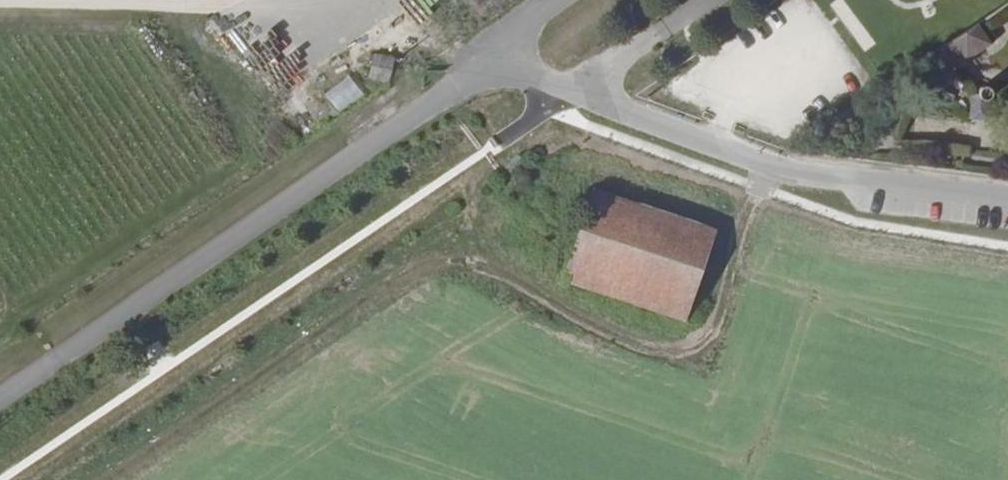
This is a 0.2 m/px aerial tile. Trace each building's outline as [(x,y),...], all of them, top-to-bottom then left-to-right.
[(968,68),(991,52),(977,32),(955,48),(968,68)] [(314,48),(273,74),(283,89),(324,63),(314,48)] [(941,86),(968,68),(955,48),(927,67),(941,86)] [(373,54),(370,80),(392,82),(395,56),(373,54)] [(338,113),(364,96),(349,74),(323,91),(338,113)] [(969,123),(989,125),(991,94),(989,91),(988,90),(986,89),(984,89),(981,90),(979,92),(979,97),(972,97),(969,123)] [(567,274),(609,289),(703,225),(595,190),(567,274)] [(680,313),(712,227),(703,225),(609,289),(680,313)]
